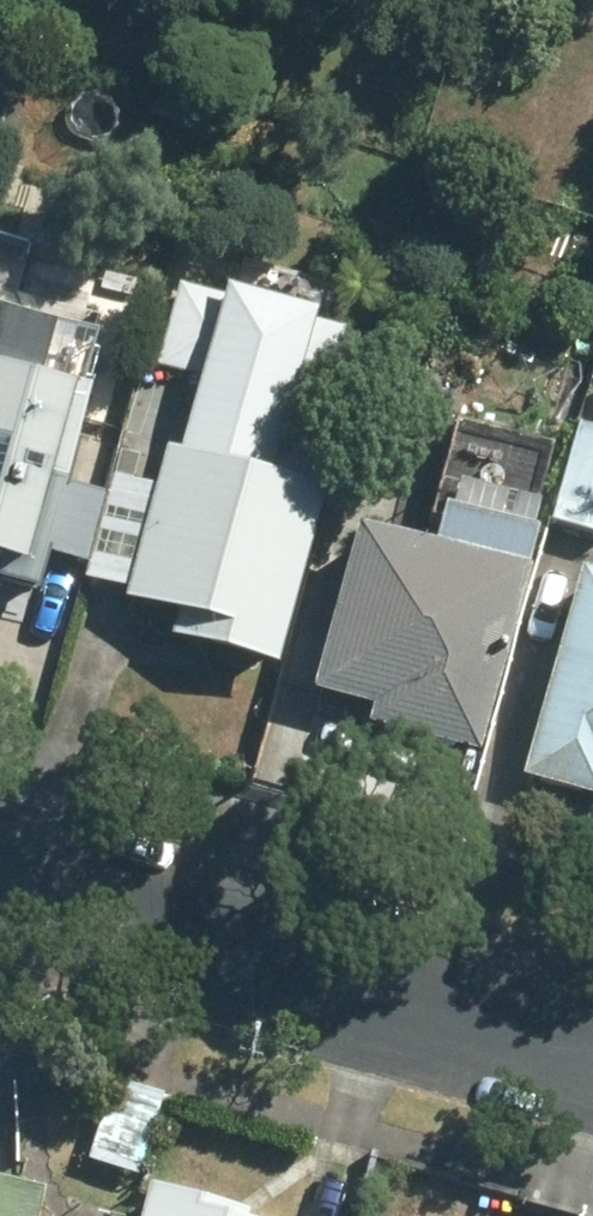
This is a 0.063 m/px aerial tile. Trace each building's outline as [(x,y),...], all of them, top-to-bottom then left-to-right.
[(172,303),(151,379),(208,395),(229,321),(172,303)] [(0,358),(0,574),(37,585),(93,384),(0,358)] [(592,531),(592,421),(585,419),(557,522),(592,531)] [(359,536),(318,688),(376,705),(371,724),(483,755),(543,539),(528,534),(553,449),(459,424),(435,514),(446,516),(436,557),(359,536)] [(171,449),(127,597),(181,611),(175,635),(283,666),(339,463),(258,440),(251,470),(171,449)] [(528,773),(592,791),(592,576),(585,574),(528,773)] [(108,1081),(87,1157),(142,1172),(164,1097),(108,1081)] [(41,1194),(0,1184),(0,1215),(36,1215),(41,1194)] [(154,1185),(145,1215),(250,1215),(251,1212),(154,1185)]
